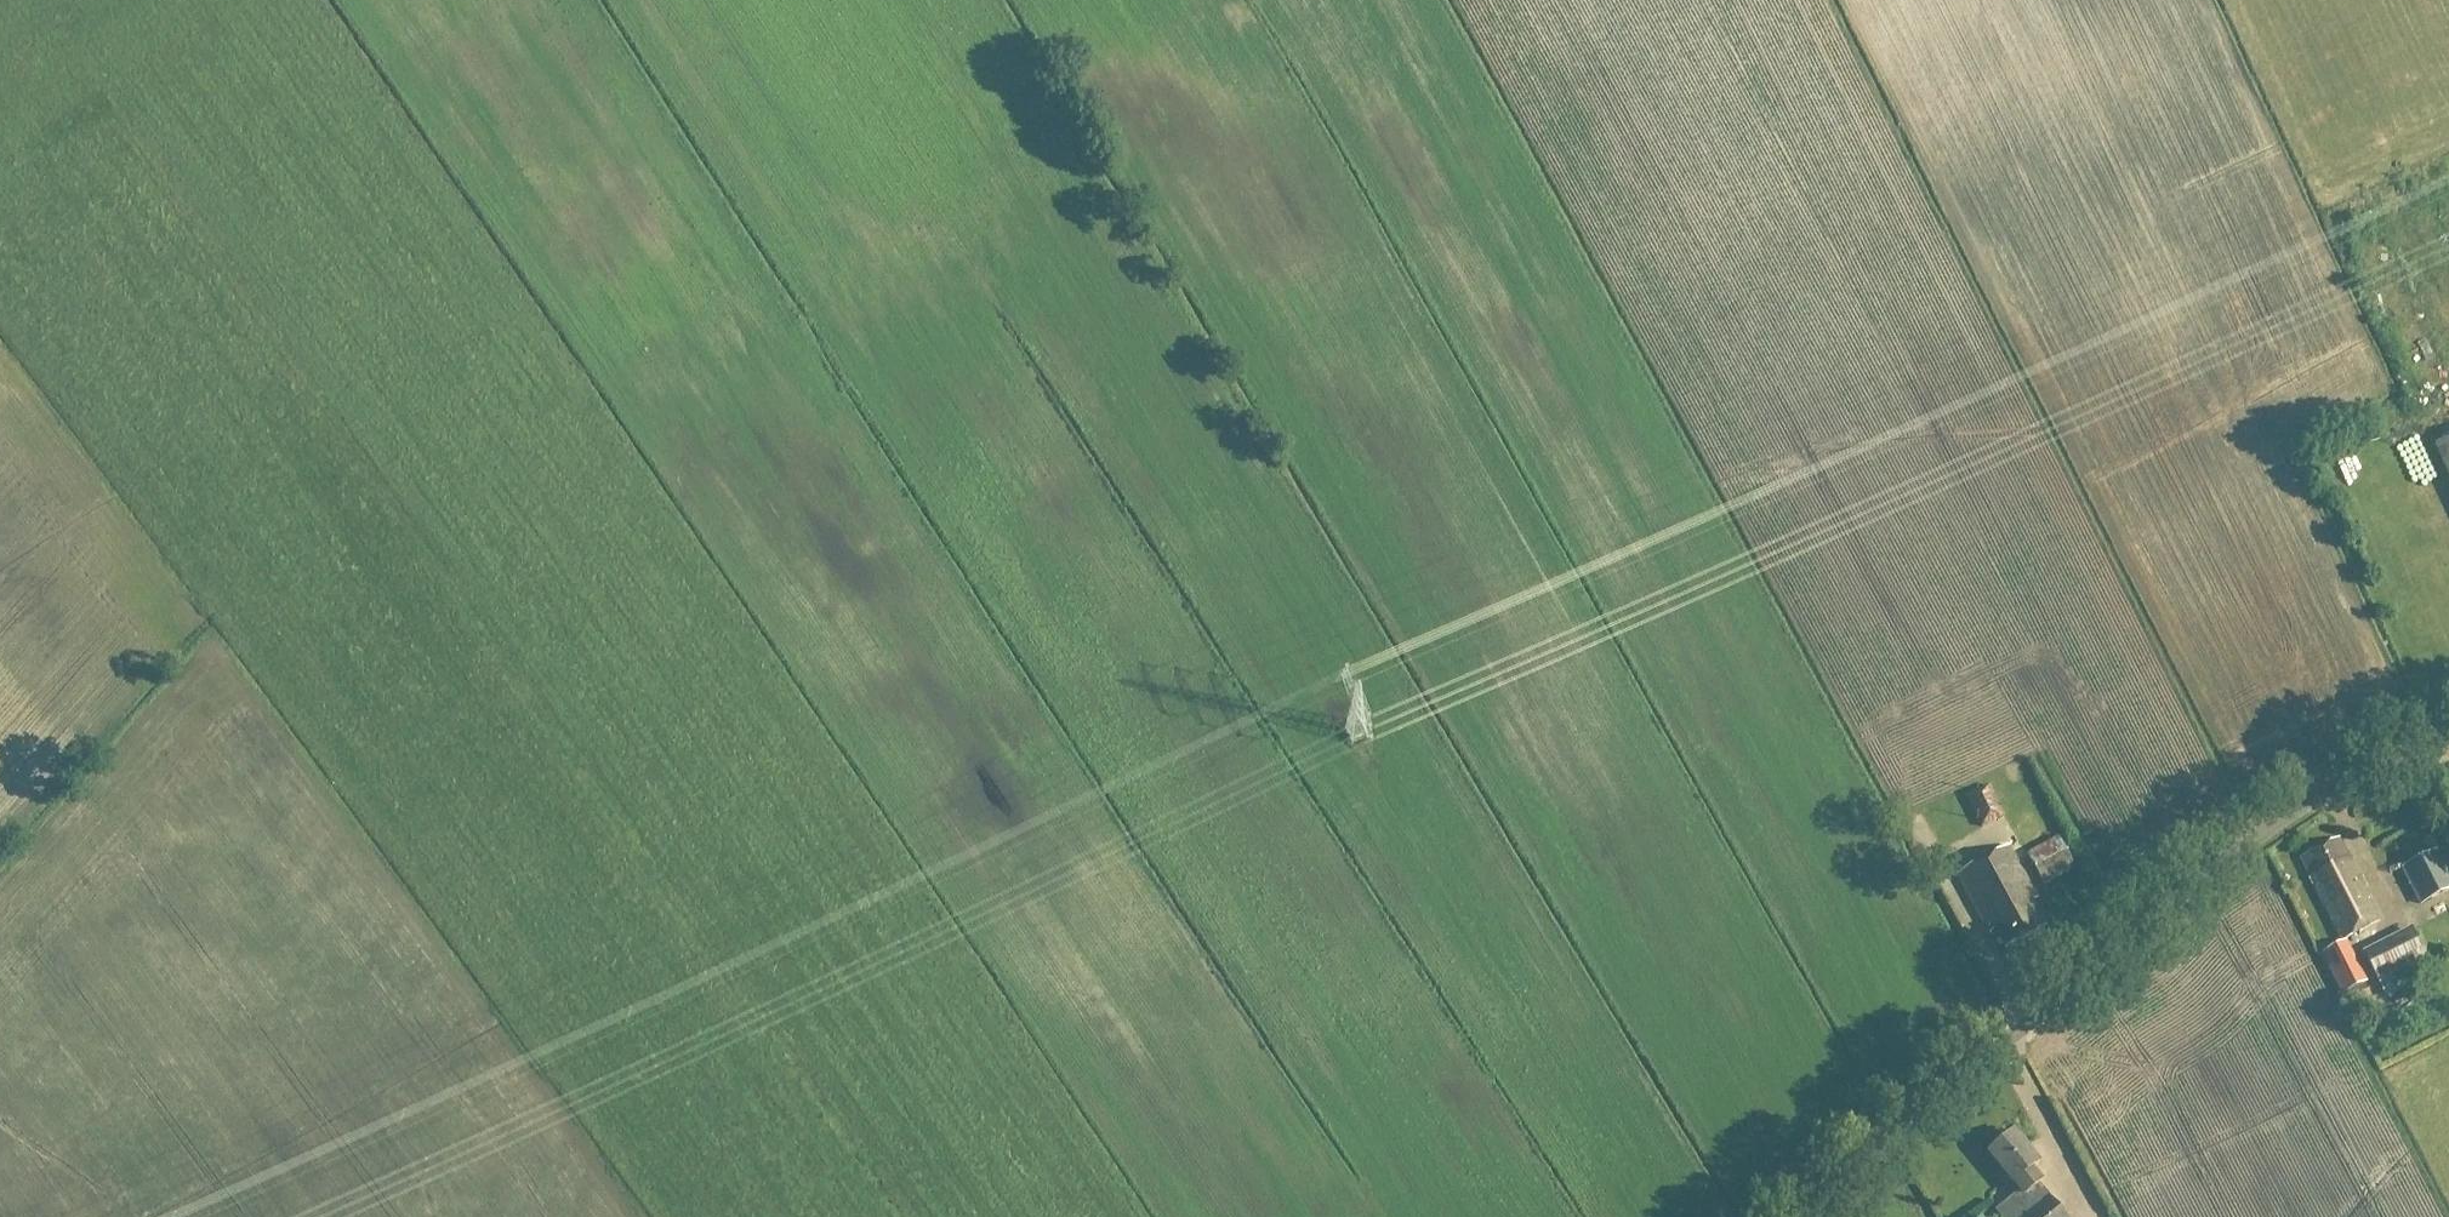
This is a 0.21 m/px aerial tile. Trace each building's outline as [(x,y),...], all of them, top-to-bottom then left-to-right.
[(2433,448),(2448,482),(2448,441),(2433,448)] [(1979,829),(1999,820),(1984,789),(1963,798),(1979,829)] [(2039,889),(2071,872),(2056,842),(2023,858),(2039,889)] [(2337,943),(2376,924),(2356,885),(2335,842),(2297,861),(2337,943)] [(2001,952),(2042,930),(2028,905),(2033,902),(2006,850),(1954,878),(1986,937),(1991,934),(2001,952)] [(2448,891),(2431,857),(2396,874),(2414,909),(2448,891)] [(2380,998),(2428,975),(2407,933),(2360,955),(2380,998)] [(2341,995),(2363,984),(2344,946),(2322,957),(2341,995)] [(2350,1007),(2366,999),(2362,989),(2345,997),(2350,1007)] [(1986,1156),(2000,1172),(1994,1178),(2005,1191),(2011,1186),(2022,1199),(2023,1198),(2032,1209),(2021,1216),(2057,1216),(2033,1189),(2039,1184),(2029,1172),(2036,1166),(2010,1136),(1986,1156)]
